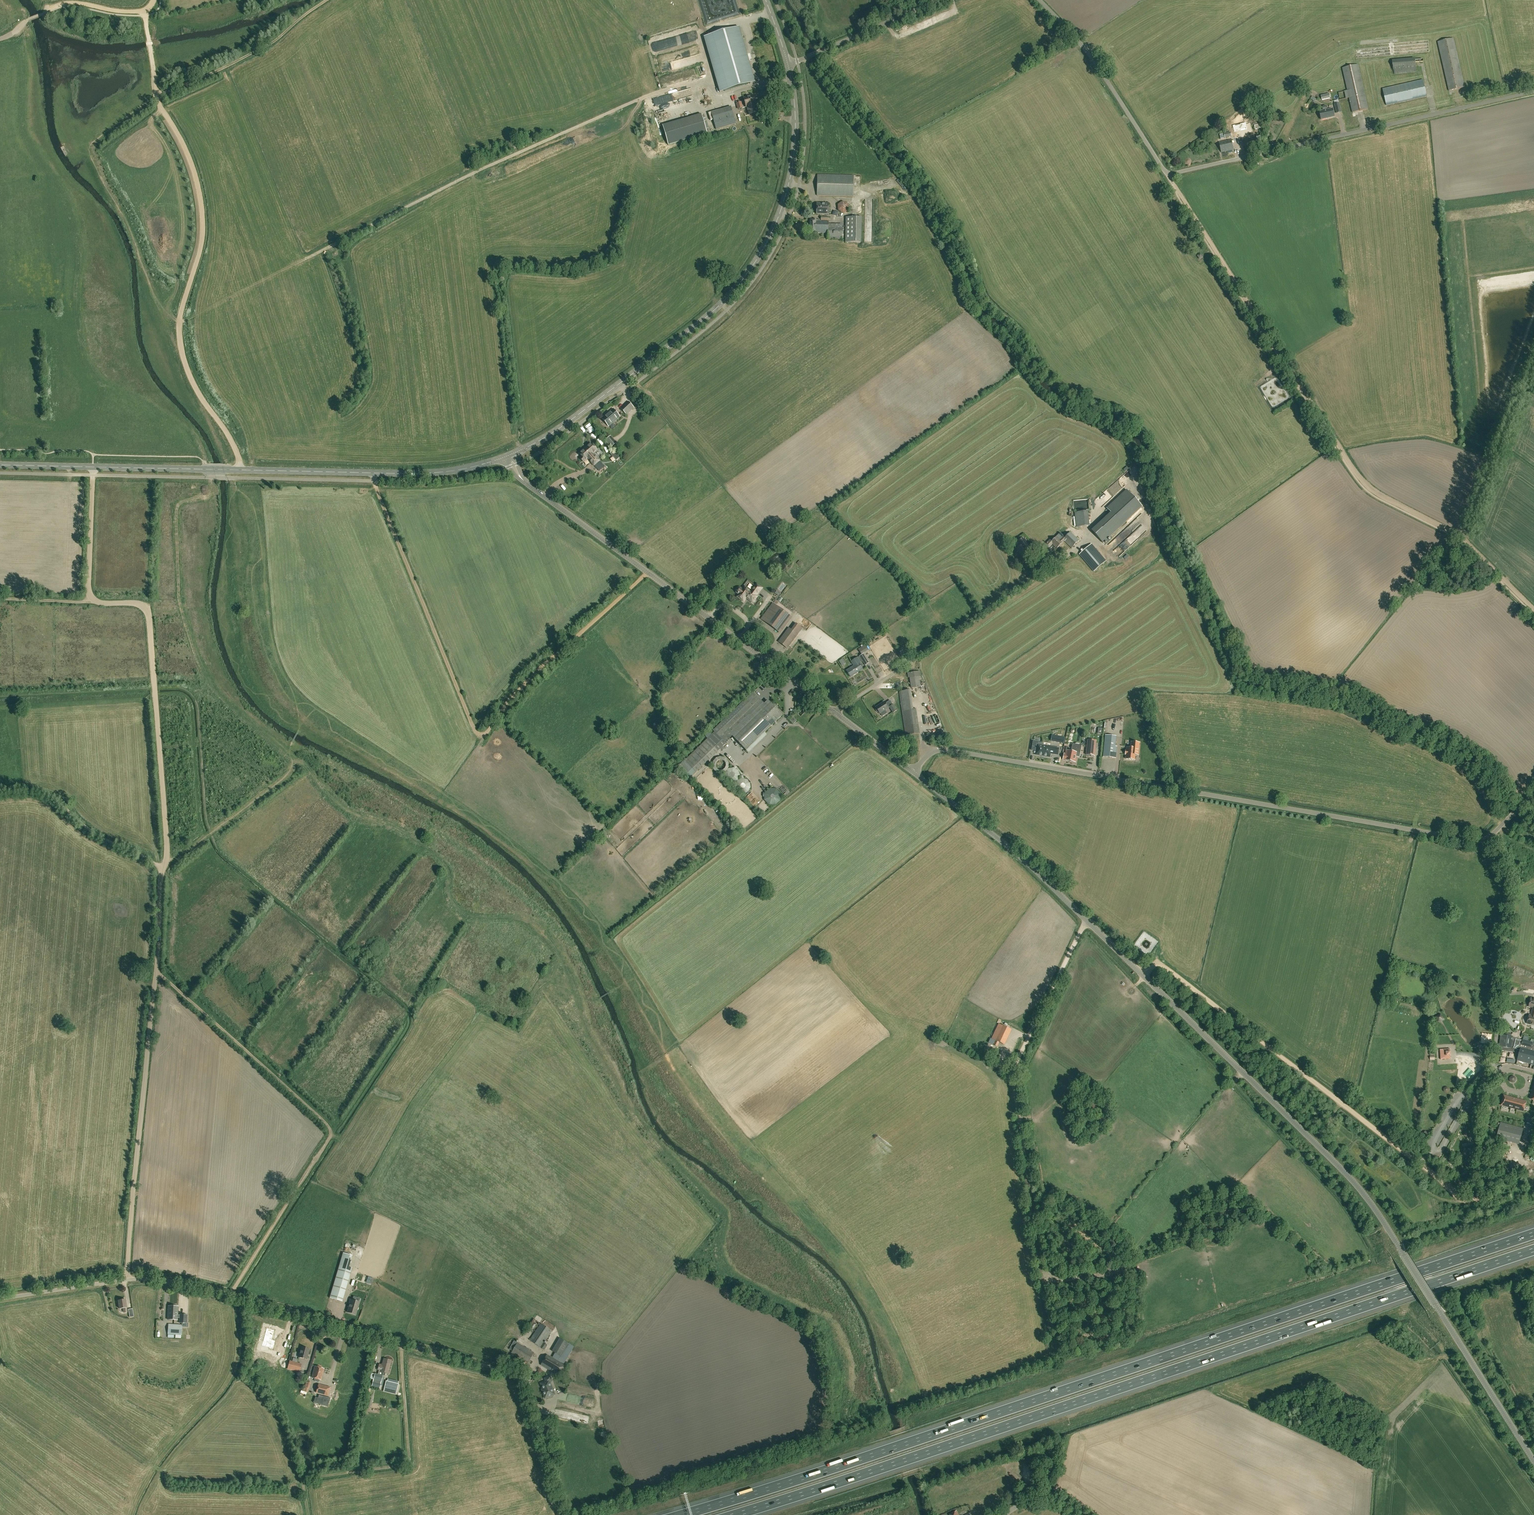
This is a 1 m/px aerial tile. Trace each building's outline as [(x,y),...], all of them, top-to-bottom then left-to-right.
[(740,27),(704,37),(720,92),(755,82),(740,27)] [(1449,90),(1464,87),(1453,38),(1438,42),(1449,90)] [(1393,69),(1416,67),(1415,58),(1392,60),(1393,69)] [(1353,112),(1368,109),(1358,65),(1343,68),(1353,112)] [(1386,105),(1427,96),(1423,80),(1383,89),(1386,105)] [(746,107),(748,106),(755,104),(756,104),(754,95),(744,98),(746,107)] [(655,99),(657,106),(668,103),(666,96),(655,99)] [(750,114),(757,112),(755,104),(748,106),(750,114)] [(1322,108),(1323,111),(1320,112),(1322,119),(1334,116),(1333,109),(1328,110),(1327,106),(1326,106),(1323,106),(1322,108)] [(716,129),(736,123),(731,107),(711,112),(716,129)] [(701,114),(662,125),(668,145),(707,133),(701,114)] [(1234,125),(1234,131),(1246,129),(1244,123),(1234,125)] [(1262,147),(1260,136),(1257,137),(1244,140),(1246,151),(1262,147)] [(1222,152),(1234,149),(1232,140),(1220,143),(1222,152)] [(853,196),(853,175),(818,175),(817,195),(853,196)] [(844,213),(849,210),(849,203),(843,201),(838,204),(838,210),(844,213)] [(829,214),(829,204),(817,203),(816,213),(829,214)] [(861,242),(861,217),(846,217),(846,242),(861,242)] [(820,222),(820,220),(816,219),(814,219),(814,221),(810,221),(810,233),(816,233),(816,232),(828,233),(828,238),(842,238),(842,230),(842,224),(828,224),(828,222),(820,222)] [(1292,399),(1280,378),(1263,387),(1275,408),(1292,399)] [(626,414),(634,407),(628,401),(621,408),(626,414)] [(609,426),(620,417),(613,408),(602,418),(609,426)] [(612,447),(617,443),(611,435),(606,440),(612,447)] [(600,460),(594,454),(598,450),(591,443),(579,453),(582,456),(580,458),(584,462),(588,459),(594,466),(600,460)] [(1128,519),(1142,506),(1126,490),(1116,499),(1107,508),(1111,513),(1092,531),(1103,543),(1123,525),(1122,525),(1124,523),(1128,519)] [(1077,527),(1089,525),(1087,511),(1075,513),(1077,527)] [(1079,540),(1070,532),(1065,537),(1060,533),(1056,537),(1052,541),(1050,540),(1046,544),(1049,548),(1052,544),(1057,548),(1062,543),(1062,542),(1064,540),(1072,548),(1079,540)] [(1022,556),(1028,552),(1024,547),(1027,544),(1023,538),(1017,541),(1020,546),(1017,548),(1022,556)] [(1094,571),(1106,561),(1091,544),(1080,554),(1094,571)] [(756,595),(762,588),(757,584),(751,591),(745,587),(742,590),(741,588),(740,588),(739,588),(738,588),(737,588),(737,589),(737,590),(737,591),(737,592),(738,592),(738,593),(739,594),(737,596),(743,601),(746,597),(753,602),(757,596),(756,595)] [(779,631),(790,617),(773,604),(762,619),(779,631)] [(787,648),(802,628),(797,624),(793,631),(789,628),(779,642),(787,648)] [(861,653),(868,649),(865,645),(858,649),(861,653)] [(869,663),(863,654),(851,661),(854,666),(847,671),(850,676),(863,669),(859,663),(863,661),(865,665),(869,663)] [(921,679),(920,671),(908,673),(908,677),(910,677),(912,688),(920,686),(919,679),(921,679)] [(913,709),(910,690),(899,691),(906,735),(920,733),(916,709),(913,709)] [(764,704),(756,695),(717,733),(715,731),(685,760),(696,772),(726,744),(725,743),(732,736),(746,750),(782,715),(776,709),(777,708),(775,706),(774,706),(768,700),(764,704)] [(885,710),(888,708),(884,702),(876,707),(876,708),(875,709),(877,712),(878,711),(880,713),(882,716),(887,713),(885,710)] [(1094,755),(1096,741),(1088,740),(1086,755),(1094,755)] [(1058,755),(1059,748),(1051,747),(1043,746),(1044,743),(1033,741),(1032,750),(1032,749),(1035,749),(1034,750),(1036,751),(1036,754),(1036,755),(1041,755),(1041,756),(1044,756),(1049,757),(1050,757),(1050,756),(1050,753),(1058,755)] [(1104,742),(1103,756),(1116,758),(1117,747),(1114,747),(1115,743),(1104,742)] [(1138,754),(1138,750),(1139,743),(1132,742),(1131,748),(1127,747),(1126,759),(1134,760),(1135,754),(1138,754)] [(1071,751),(1070,751),(1069,751),(1070,748),(1067,747),(1066,750),(1066,754),(1064,753),(1063,759),(1066,760),(1070,761),(1075,762),(1077,753),(1080,753),(1082,745),(1079,745),(1079,744),(1079,743),(1078,743),(1077,743),(1076,743),(1075,743),(1075,744),(1072,743),(1071,751)] [(675,770),(673,772),(680,779),(683,777),(675,770)] [(748,792),(752,788),(745,781),(741,785),(748,792)] [(1003,1044),(1010,1029),(999,1024),(992,1039),(996,1041),(994,1045),(997,1047),(999,1042),(1003,1044)] [(1517,1047),(1520,1048),(1517,1060),(1533,1065),(1533,1051),(1524,1048),(1525,1046),(1533,1049),(1533,1043),(1533,1040),(1531,1039),(1530,1041),(1528,1041),(1529,1037),(1526,1036),(1525,1040),(1523,1039),(1522,1040),(1513,1038),(1513,1036),(1511,1036),(1512,1034),(1503,1033),(1503,1035),(1501,1035),(1499,1047),(1509,1048),(1509,1049),(1516,1051),(1517,1047)] [(1441,1059),(1450,1059),(1450,1049),(1440,1050),(1441,1059)] [(1465,1074),(1471,1080),(1477,1073),(1471,1067),(1465,1074)] [(1520,1099),(1513,1098),(1504,1095),(1501,1105),(1511,1107),(1517,1109),(1524,1111),(1526,1101),(1520,1099)] [(1501,1122),(1497,1137),(1520,1143),(1524,1128),(1501,1122)] [(342,1302),(352,1268),(349,1267),(352,1255),(343,1253),(330,1298),(342,1302)] [(127,1312),(126,1307),(127,1307),(125,1299),(118,1300),(119,1309),(123,1308),(124,1312),(127,1312)] [(356,1315),(359,1302),(350,1300),(349,1305),(349,1306),(347,1312),(356,1315)] [(168,1306),(167,1319),(178,1320),(178,1318),(179,1318),(179,1322),(182,1323),(182,1327),(188,1327),(188,1323),(187,1323),(187,1315),(180,1315),(178,1315),(178,1307),(168,1306)] [(181,1334),(182,1325),(169,1324),(168,1334),(181,1334)] [(544,1350),(547,1345),(544,1343),(552,1331),(541,1324),(530,1340),(544,1350)] [(262,1331),(258,1342),(265,1344),(265,1347),(269,1348),(271,1343),(267,1341),(270,1333),(262,1331)] [(561,1356),(568,1343),(560,1338),(552,1351),(561,1356)] [(528,1363),(534,1353),(517,1343),(512,1353),(528,1363)] [(306,1359),(309,1349),(301,1347),(299,1357),(306,1359)] [(558,1376),(565,1365),(548,1355),(541,1365),(552,1371),(551,1372),(558,1376)] [(379,1370),(378,1374),(375,1374),(372,1386),(379,1388),(383,1376),(385,1376),(386,1372),(388,1373),(391,1360),(384,1359),(382,1365),(379,1365),(378,1369),(379,1370)] [(300,1372),(302,1364),(289,1360),(287,1369),(300,1372)] [(321,1380),(324,1369),(315,1366),(312,1377),(315,1378),(314,1380),(315,1381),(318,1382),(319,1381),(320,1379),(321,1380)] [(545,1398),(555,1395),(550,1382),(552,1381),(550,1376),(546,1378),(547,1382),(545,1382),(545,1383),(542,1384),(541,1385),(542,1388),(543,1388),(544,1392),(543,1393),(544,1394),(543,1394),(544,1397),(545,1397),(545,1398)] [(397,1391),(398,1384),(387,1381),(385,1383),(384,1388),(397,1391)] [(328,1395),(330,1387),(319,1384),(317,1392),(328,1395)] [(330,1398),(325,1396),(319,1395),(318,1398),(315,1397),(314,1403),(328,1406),(329,1401),(330,1401),(330,1398)] [(1039,1465),(1035,1469),(1040,1475),(1044,1472),(1039,1465)]
